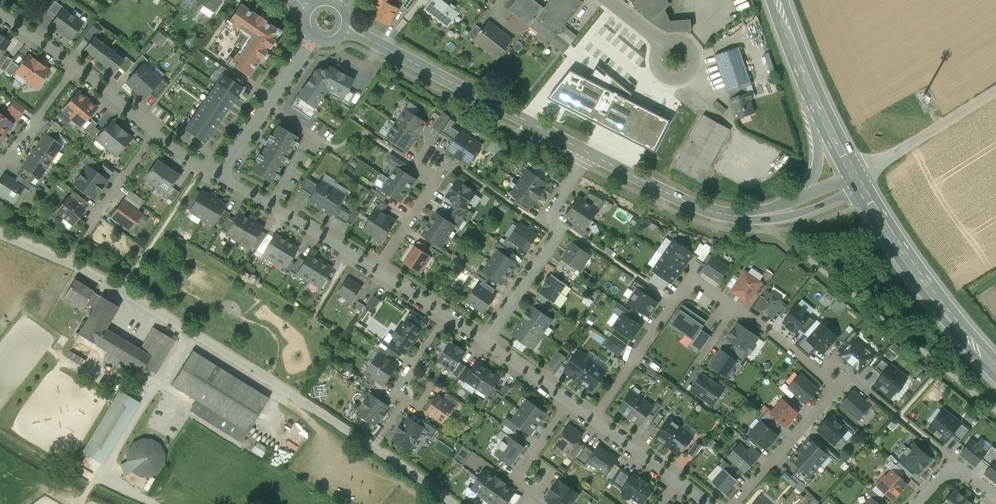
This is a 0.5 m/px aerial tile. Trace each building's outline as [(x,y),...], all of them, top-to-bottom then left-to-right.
[(180,5),(185,9),(191,0),(183,0),(180,5)] [(197,2),(203,6),(199,11),(210,18),(221,0),(199,0),(197,2)] [(369,5),(380,10),(382,5),(380,4),(382,0),(372,0),(369,5)] [(380,4),(382,5),(380,10),(375,19),(390,26),(399,9),(390,5),(392,0),(382,0),(380,4)] [(403,6),(409,11),(416,2),(414,0),(408,0),(403,6)] [(441,0),(433,0),(425,10),(448,28),(459,14),(441,0)] [(505,6),(509,10),(517,0),(510,0),(505,6)] [(509,10),(515,14),(530,26),(537,18),(545,8),(534,0),(517,0),(509,10)] [(537,18),(558,35),(564,27),(583,3),(580,0),(551,0),(545,8),(537,18)] [(635,6),(668,32),(691,30),(690,21),(670,22),(664,10),(670,5),(666,0),(628,0),(635,6)] [(63,8),(54,2),(48,11),(57,17),(63,8)] [(281,32),(258,16),(258,17),(240,4),(228,22),(232,24),(230,27),(237,31),(240,33),(242,30),(253,38),(251,42),(249,41),(241,53),(238,51),(236,55),(236,54),(231,62),(234,64),(233,67),(249,78),(261,60),(261,61),(281,32)] [(82,24),(63,10),(51,26),(70,40),(82,24)] [(530,26),(515,14),(507,23),(523,36),(530,27),(530,26)] [(558,35),(537,18),(530,26),(530,27),(540,35),(539,38),(545,43),(548,41),(563,53),(570,45),(558,35)] [(505,35),(490,23),(483,30),(482,30),(474,40),(475,41),(477,38),(492,50),(489,53),(496,58),(496,59),(503,50),(504,50),(512,40),(505,34),(505,35)] [(91,24),(81,39),(88,44),(93,38),(94,38),(100,31),(91,24)] [(477,25),(468,36),(474,40),(482,30),(477,25)] [(564,27),(558,35),(570,45),(577,36),(564,27)] [(158,30),(151,40),(160,47),(167,37),(158,30)] [(0,36),(0,56),(2,53),(9,42),(0,36)] [(88,44),(84,50),(99,61),(108,50),(94,38),(93,38),(88,44)] [(519,41),(512,49),(517,53),(524,45),(519,41)] [(739,48),(715,56),(728,94),(746,87),(752,85),(739,48)] [(108,50),(99,61),(114,73),(118,68),(123,61),(108,50)] [(28,56),(24,61),(22,61),(20,65),(21,66),(20,68),(16,73),(16,74),(26,81),(38,63),(28,56)] [(0,67),(0,69),(4,72),(12,62),(13,61),(7,57),(0,67)] [(126,57),(123,61),(118,68),(125,74),(128,71),(134,64),(126,57)] [(134,64),(128,71),(132,75),(142,65),(142,66),(145,63),(140,57),(134,64)] [(12,62),(4,72),(13,78),(16,74),(16,73),(20,68),(12,62)] [(38,63),(26,81),(36,88),(42,81),(43,81),(46,78),(45,76),(49,71),(38,63)] [(132,75),(126,83),(134,91),(151,73),(142,66),(142,65),(132,75)] [(597,65),(590,80),(630,101),(633,94),(597,65)] [(223,75),(231,81),(234,75),(221,66),(217,72),(223,75)] [(329,68),(316,71),(310,80),(309,79),(306,84),(307,85),(298,97),(298,98),(313,108),(314,108),(327,88),(343,97),(347,90),(352,81),(343,76),(344,75),(338,72),(338,73),(329,68)] [(655,154),(670,122),(630,101),(590,80),(571,71),(548,99),(655,154)] [(151,73),(134,91),(143,99),(150,92),(160,82),(159,81),(151,73)] [(216,85),(236,98),(242,88),(231,81),(223,75),(216,85)] [(160,82),(150,92),(157,99),(169,85),(162,78),(159,81),(160,82)] [(236,98),(216,85),(210,94),(230,107),(236,98)] [(746,87),(729,93),(731,99),(748,93),(746,87)] [(347,90),(343,97),(341,101),(348,105),(354,94),(347,90)] [(731,99),(730,99),(730,100),(731,100),(733,104),(732,104),(737,120),(754,114),(750,100),(753,99),(751,92),(748,93),(731,99)] [(78,93),(63,111),(72,119),(87,101),(78,93)] [(230,107),(210,94),(204,103),(223,116),(230,107)] [(313,108),(298,98),(298,97),(297,96),(290,107),(310,120),(317,110),(314,108),(313,108)] [(87,101),(72,119),(81,126),(97,108),(87,101)] [(727,110),(717,101),(713,106),(723,115),(727,110)] [(15,102),(7,111),(17,118),(24,109),(15,102)] [(223,116),(204,103),(198,112),(217,125),(223,116)] [(426,123),(406,110),(397,124),(417,137),(426,123)] [(217,125),(198,112),(192,121),(211,134),(217,125)] [(2,135),(5,130),(8,130),(12,125),(5,119),(5,116),(2,114),(0,115),(0,133),(2,135)] [(444,114),(434,128),(441,133),(451,118),(444,114)] [(731,130),(704,115),(682,155),(688,159),(702,166),(702,167),(708,170),(731,130)] [(451,118),(441,133),(446,137),(453,127),(457,122),(451,118)] [(92,120),(84,130),(89,133),(94,127),(97,124),(92,120)] [(211,134),(192,121),(185,130),(193,136),(205,143),(211,134)] [(112,122),(107,127),(105,127),(102,131),(102,132),(96,140),(106,148),(121,130),(112,122)] [(62,129),(54,123),(50,127),(59,134),(62,129)] [(417,137),(397,124),(388,138),(393,141),(408,151),(417,137)] [(298,138),(277,126),(271,136),(269,135),(266,141),(268,143),(266,146),(265,146),(260,155),(258,154),(255,160),(256,162),(251,172),(271,184),(298,138)] [(50,127),(44,136),(45,136),(46,136),(56,143),(61,136),(59,134),(50,127)] [(89,133),(86,136),(91,140),(99,131),(94,127),(89,133)] [(481,146),(453,127),(446,137),(455,143),(449,151),(456,156),(456,157),(461,160),(462,159),(469,164),(473,159),(475,160),(479,153),(477,152),(481,146)] [(189,141),(193,136),(185,130),(182,128),(179,134),(189,141)] [(121,130),(106,148),(116,156),(122,149),(124,149),(127,146),(126,144),(131,138),(121,130)] [(45,136),(35,152),(50,162),(60,146),(56,143),(46,136),(45,136)] [(493,139),(487,149),(495,154),(501,144),(493,139)] [(408,151),(393,141),(389,146),(405,156),(408,151)] [(50,162),(35,152),(24,167),(35,175),(39,177),(50,162)] [(406,164),(391,154),(387,161),(397,168),(397,167),(402,171),(406,164)] [(702,166),(688,159),(682,155),(675,168),(701,183),(708,170),(702,167),(702,166)] [(99,166),(86,156),(81,163),(87,167),(94,172),(99,166)] [(158,160),(144,179),(155,187),(167,169),(163,165),(162,163),(158,160)] [(114,170),(104,163),(101,168),(110,175),(114,170)] [(554,173),(536,163),(530,172),(547,183),(554,173)] [(35,175),(24,167),(17,176),(18,176),(29,184),(35,175)] [(94,172),(87,167),(74,184),(80,189),(81,192),(83,194),(86,193),(93,199),(106,181),(94,172)] [(402,171),(397,167),(397,168),(390,179),(408,191),(416,180),(402,171)] [(167,169),(155,187),(165,194),(171,187),(179,174),(175,171),(172,172),(167,169)] [(530,172),(528,171),(512,194),(518,198),(531,207),(532,207),(538,198),(539,199),(543,194),(541,193),(548,184),(530,172)] [(5,175),(0,182),(0,195),(4,198),(4,197),(11,201),(15,194),(18,196),(23,188),(14,182),(5,175)] [(29,184),(18,176),(14,182),(23,188),(29,193),(33,186),(29,184)] [(318,185),(306,178),(299,190),(311,197),(318,185)] [(408,191),(390,179),(383,190),(389,194),(401,202),(405,196),(405,197),(408,191)] [(331,188),(320,182),(318,185),(311,197),(308,202),(318,209),(331,188)] [(464,186),(457,182),(453,188),(454,189),(448,197),(452,200),(451,201),(458,205),(465,210),(466,208),(475,194),(471,191),(472,190),(464,185),(464,186)] [(179,193),(171,187),(165,194),(163,196),(173,203),(179,193)] [(383,190),(379,187),(374,195),(378,198),(384,202),(389,194),(383,190)] [(343,196),(331,188),(318,209),(331,216),(343,196)] [(130,190),(124,197),(138,208),(144,201),(130,190)] [(195,191),(186,207),(191,210),(200,195),(195,191)] [(73,192),(68,198),(73,202),(78,195),(73,192)] [(606,200),(590,192),(584,200),(599,211),(606,200)] [(191,210),(190,212),(202,219),(214,200),(202,193),(191,210)] [(78,195),(73,202),(82,209),(87,203),(78,195)] [(584,200),(579,197),(572,207),(573,208),(592,221),(599,211),(584,200)] [(73,202),(68,198),(57,212),(73,225),(84,211),(73,202)] [(384,202),(378,198),(375,203),(378,205),(376,209),(383,213),(388,204),(384,202)] [(531,207),(518,198),(516,200),(514,202),(528,212),(531,207)] [(214,200),(202,219),(213,225),(224,206),(214,200)] [(142,215),(123,201),(111,217),(130,231),(142,215)] [(465,210),(458,205),(453,214),(464,221),(468,224),(474,214),(466,208),(465,210)] [(351,214),(340,208),(334,218),(344,224),(345,223),(351,214)] [(592,221),(573,208),(570,213),(569,211),(565,217),(576,224),(585,230),(592,221)] [(383,213),(376,209),(369,219),(389,232),(392,227),(393,227),(396,221),(390,217),(390,218),(383,213)] [(351,214),(345,223),(350,226),(359,213),(354,210),(351,214)] [(225,211),(216,226),(221,229),(228,217),(230,213),(225,211)] [(238,214),(226,235),(238,241),(250,220),(238,214)] [(437,214),(433,220),(432,219),(429,224),(448,237),(455,226),(449,221),(437,214)] [(464,221),(453,214),(449,221),(455,226),(459,229),(464,221)] [(221,229),(220,230),(225,233),(233,220),(228,217),(221,229)] [(389,232),(369,219),(363,230),(377,239),(376,239),(382,243),(386,237),(385,237),(389,232)] [(250,220),(238,241),(250,248),(251,247),(260,231),(262,228),(250,220)] [(448,237),(429,224),(426,229),(427,230),(423,236),(434,243),(441,248),(441,247),(448,237)] [(585,230),(576,224),(573,229),(585,238),(589,232),(585,230)] [(536,236),(521,225),(511,239),(511,240),(517,244),(526,250),(536,236)] [(260,231),(251,247),(257,250),(267,235),(260,231)] [(280,239),(275,235),(263,255),(269,258),(269,257),(274,261),(286,241),(281,238),(280,239)] [(511,239),(508,237),(503,244),(509,249),(513,251),(517,244),(511,240),(511,239)] [(653,266),(671,240),(666,237),(648,263),(653,266)] [(286,241),(274,261),(280,264),(279,265),(285,268),(290,261),(297,249),(291,246),(292,245),(286,241)] [(503,244),(499,241),(494,248),(498,251),(505,255),(509,249),(503,244)] [(680,245),(674,241),(664,256),(684,269),(687,264),(685,263),(692,253),(686,249),(687,247),(682,244),(680,245)] [(430,249),(419,242),(416,247),(431,256),(434,251),(431,249),(430,249)] [(447,251),(441,247),(441,248),(434,243),(431,249),(434,251),(443,257),(447,251)] [(590,255),(573,244),(563,259),(577,269),(580,271),(590,255)] [(416,247),(415,246),(404,263),(421,274),(432,257),(431,256),(416,247)] [(711,251),(706,247),(703,252),(708,256),(709,254),(711,251)] [(505,255),(498,251),(491,261),(510,274),(513,269),(512,269),(516,263),(505,255)] [(703,252),(697,261),(702,264),(708,256),(703,252)] [(708,256),(702,264),(707,268),(713,258),(709,254),(708,256)] [(305,261),(297,274),(308,280),(320,262),(309,255),(305,261)] [(680,275),(684,269),(664,256),(653,271),(656,273),(660,276),(658,280),(665,285),(666,286),(669,282),(671,283),(678,274),(680,275)] [(305,261),(299,258),(295,264),(290,273),(296,276),(297,274),(305,261)] [(729,268),(713,258),(707,268),(704,272),(719,283),(729,268)] [(577,269),(563,259),(556,269),(569,278),(571,279),(577,269)] [(788,259),(784,263),(791,268),(794,264),(788,259)] [(290,261),(285,268),(283,271),(288,275),(290,273),(295,264),(290,261)] [(510,274),(491,261),(484,272),(490,277),(501,284),(505,279),(506,279),(510,274)] [(331,269),(320,262),(308,280),(319,287),(320,287),(325,278),(331,269)] [(253,272),(247,268),(243,273),(250,277),(253,272)] [(484,272),(480,269),(475,276),(483,281),(486,283),(490,277),(484,272)] [(569,278),(556,269),(552,275),(565,284),(569,278)] [(731,291),(748,303),(755,293),(762,283),(745,272),(731,291)] [(768,272),(764,277),(769,281),(773,275),(768,272)] [(662,291),(665,285),(658,280),(660,276),(656,273),(649,282),(662,291)] [(551,275),(552,275),(549,279),(547,278),(542,285),(544,286),(539,293),(554,304),(554,303),(566,285),(567,286),(567,285),(565,284),(552,275),(552,274),(551,275)] [(330,281),(325,278),(320,287),(319,287),(318,290),(323,293),(330,281)] [(362,288),(346,278),(337,293),(353,303),(362,288)] [(93,291),(74,280),(64,297),(75,303),(76,300),(85,306),(86,303),(95,308),(101,297),(93,292),(93,291)] [(638,289),(647,295),(650,290),(635,280),(631,287),(637,291),(638,289)] [(766,286),(762,283),(755,293),(760,296),(766,286)] [(495,290),(487,284),(484,289),(492,295),(495,290)] [(480,286),(479,286),(468,301),(484,312),(494,297),(492,295),(484,289),(480,286)] [(629,303),(649,317),(658,303),(647,295),(638,289),(637,291),(629,303)] [(759,308),(772,317),(775,314),(782,303),(782,302),(769,293),(759,308)] [(374,296),(366,307),(373,312),(381,300),(374,296)] [(118,307),(102,297),(95,308),(79,335),(95,345),(105,329),(118,307)] [(552,310),(537,300),(533,306),(548,316),(552,310)] [(623,314),(628,318),(632,313),(617,302),(612,309),(622,315),(623,314)] [(782,303),(775,314),(781,317),(788,307),(782,303)] [(810,315),(798,305),(784,322),(788,325),(787,327),(793,331),(793,330),(796,332),(799,329),(810,315)] [(548,316),(533,306),(528,313),(527,312),(524,316),(525,317),(523,320),(543,334),(551,322),(551,319),(548,316)] [(706,322),(683,307),(672,324),(694,339),(701,330),(706,322)] [(613,328),(632,341),(642,327),(628,318),(623,314),(622,315),(613,328)] [(810,315),(799,329),(805,334),(817,321),(810,315)] [(407,320),(401,329),(399,328),(393,336),(396,337),(391,344),(403,353),(405,354),(415,340),(416,340),(423,331),(407,320)] [(543,334),(523,320),(512,336),(527,346),(532,349),(543,334)] [(603,333),(607,329),(597,322),(594,327),(603,333)] [(739,324),(728,339),(735,344),(749,354),(750,354),(756,346),(754,345),(758,338),(739,324)] [(809,340),(818,348),(823,353),(837,337),(823,325),(809,340)] [(164,334),(153,328),(148,336),(159,342),(164,334)] [(142,372),(151,357),(139,350),(105,329),(95,345),(142,372)] [(701,330),(694,339),(695,340),(692,345),(701,351),(711,337),(702,330),(702,331),(701,330)] [(854,330),(843,342),(848,346),(853,340),(854,340),(859,334),(854,330)] [(159,342),(151,357),(162,364),(175,341),(164,334),(159,342)] [(627,345),(613,335),(609,340),(623,350),(627,345)] [(809,340),(804,335),(795,345),(809,358),(818,348),(809,340)] [(159,342),(148,336),(139,350),(151,357),(159,342)] [(527,346),(517,339),(513,345),(523,352),(527,346)] [(623,350),(609,340),(605,345),(619,355),(623,350)] [(854,340),(853,340),(848,346),(840,355),(860,372),(866,365),(868,365),(872,360),(872,358),(873,357),(871,355),(871,352),(867,349),(864,349),(854,340)] [(894,359),(902,347),(892,341),(884,353),(894,359)] [(403,353),(391,344),(387,351),(393,355),(399,359),(403,353)] [(458,348),(451,344),(439,361),(453,371),(460,362),(465,354),(462,351),(463,350),(458,347),(458,348)] [(745,360),(749,354),(735,344),(731,349),(745,360)] [(387,351),(381,347),(378,352),(379,354),(380,353),(389,360),(393,355),(387,351)] [(745,360),(731,349),(727,354),(739,362),(742,364),(745,360)] [(86,361),(69,351),(66,357),(82,367),(86,361)] [(269,398),(192,351),(171,385),(196,401),(247,432),(269,398)] [(722,351),(711,367),(726,377),(730,379),(735,371),(733,370),(739,362),(727,354),(722,351)] [(567,358),(559,352),(549,366),(557,372),(562,365),(567,358)] [(593,362),(579,352),(575,356),(567,369),(565,371),(579,381),(593,362)] [(389,360),(380,353),(379,354),(373,363),(392,376),(398,366),(389,360)] [(575,356),(571,353),(567,358),(562,365),(567,369),(575,356)] [(882,358),(873,368),(882,376),(891,365),(882,358)] [(460,362),(453,371),(451,373),(458,378),(466,367),(460,362)] [(472,371),(465,380),(466,381),(477,388),(489,370),(484,367),(483,365),(480,362),(477,363),(472,371)] [(593,362),(579,381),(592,391),(600,381),(600,379),(606,371),(593,362)] [(392,376),(373,363),(366,373),(376,380),(385,386),(392,376)] [(882,376),(875,384),(891,398),(897,391),(899,393),(903,387),(902,386),(907,379),(891,365),(882,376)] [(466,367),(458,378),(465,382),(466,381),(465,380),(472,371),(466,367)] [(660,376),(650,369),(645,375),(656,383),(660,376)] [(489,370),(477,388),(488,396),(495,387),(500,379),(500,376),(496,374),(495,374),(489,370)] [(638,379),(641,373),(635,370),(632,375),(638,379)] [(376,380),(366,373),(362,378),(372,385),(376,380)] [(703,375),(692,391),(713,405),(724,390),(716,385),(716,382),(713,382),(703,375)] [(818,390),(801,375),(789,388),(806,403),(818,390)] [(363,380),(358,377),(355,382),(370,392),(373,387),(372,387),(363,380)] [(501,391),(498,395),(504,399),(511,388),(505,384),(501,391)] [(495,387),(488,396),(487,398),(493,402),(498,395),(501,391),(495,387)] [(614,402),(621,405),(626,393),(620,390),(614,402)] [(119,392),(83,452),(102,464),(139,403),(119,392)] [(632,392),(619,409),(625,413),(624,414),(630,418),(643,400),(632,392)] [(864,402),(853,392),(841,404),(859,420),(870,408),(870,407),(864,402)] [(461,402),(447,393),(443,399),(454,407),(454,408),(456,409),(461,402)] [(388,406),(372,396),(369,401),(367,400),(362,407),(364,408),(360,413),(364,415),(364,417),(367,419),(369,419),(376,424),(388,406)] [(438,396),(427,412),(443,423),(454,408),(454,407),(443,399),(438,396)] [(869,396),(864,402),(870,407),(870,408),(873,410),(878,404),(869,396)] [(545,413),(528,400),(520,411),(539,424),(542,419),(541,419),(545,413)] [(643,400),(630,418),(635,422),(635,421),(641,425),(649,414),(654,408),(653,407),(643,400)] [(798,413),(783,400),(773,412),(771,414),(781,422),(786,426),(798,413)] [(247,432),(196,401),(190,411),(241,443),(247,432)] [(657,402),(653,407),(654,408),(649,414),(655,418),(663,406),(657,402)] [(781,422),(771,414),(773,412),(769,409),(764,415),(777,427),(781,422)] [(961,423),(944,410),(929,429),(946,442),(951,436),(961,424),(961,423)] [(974,425),(978,420),(964,410),(960,415),(974,425)] [(513,421),(519,426),(530,434),(534,429),(535,429),(539,424),(520,411),(513,421)] [(666,416),(660,412),(651,424),(657,428),(666,416)] [(777,427),(764,415),(759,420),(761,422),(762,422),(773,432),(777,427)] [(831,416),(818,430),(835,445),(836,443),(838,444),(842,439),(841,438),(848,430),(839,423),(831,416)] [(513,421),(507,417),(502,424),(514,433),(519,426),(513,421)] [(419,425),(409,418),(408,419),(404,426),(403,425),(398,432),(399,432),(394,439),(394,440),(395,440),(409,450),(409,449),(414,442),(415,443),(419,437),(418,436),(423,429),(424,429),(423,428),(419,425)] [(857,430),(843,418),(839,423),(848,430),(853,435),(857,430)] [(437,430),(423,419),(419,425),(423,428),(424,429),(423,429),(428,432),(427,435),(431,438),(437,430)] [(682,428),(669,419),(656,437),(668,447),(682,428)] [(773,432),(762,422),(761,422),(754,430),(755,432),(751,436),(760,444),(765,449),(770,444),(770,445),(774,440),(777,436),(773,432)] [(961,424),(951,436),(960,444),(972,430),(962,422),(961,423),(961,424)] [(568,428),(557,443),(557,446),(569,454),(578,441),(581,437),(581,434),(571,427),(568,428)] [(682,428),(668,447),(680,455),(692,438),(686,434),(688,432),(682,428)] [(760,444),(751,436),(747,441),(756,448),(760,444)] [(823,451),(810,439),(802,448),(820,464),(828,456),(828,455),(823,451)] [(152,440),(142,440),(133,444),(128,452),(127,461),(131,471),(139,476),(149,477),(158,472),(163,464),(164,455),(160,446),(152,440)] [(257,441),(251,450),(261,456),(267,448),(257,441)] [(578,441),(569,454),(575,459),(585,446),(578,441)] [(704,447),(697,441),(688,453),(695,457),(704,447)] [(972,441),(961,454),(976,466),(981,460),(986,453),(981,449),(982,448),(977,444),(977,445),(972,441)] [(748,452),(741,445),(740,446),(736,443),(732,449),(735,451),(730,458),(745,471),(756,459),(748,452)] [(914,444),(910,449),(908,447),(904,452),(905,454),(901,459),(902,460),(915,472),(917,473),(922,468),(923,469),(927,464),(926,463),(930,458),(914,444)] [(463,445),(453,460),(463,467),(473,452),(463,445)] [(575,459),(585,467),(589,461),(595,452),(585,445),(585,446),(575,459)] [(986,453),(981,460),(986,463),(995,450),(995,449),(992,445),(986,453)] [(595,452),(589,461),(607,475),(617,461),(599,447),(595,452)] [(840,459),(827,447),(823,451),(828,455),(828,456),(836,463),(840,459)] [(752,448),(748,452),(756,459),(760,455),(752,448)] [(820,464),(802,448),(792,460),(800,468),(809,476),(810,476),(820,464)] [(986,463),(990,467),(995,460),(995,450),(986,463)] [(915,472),(902,460),(897,466),(905,473),(910,478),(915,472)] [(985,474),(995,482),(995,460),(990,467),(985,474)] [(127,461),(120,465),(125,474),(131,471),(127,461)] [(738,473),(724,461),(720,466),(724,469),(734,478),(738,473)] [(905,473),(897,466),(894,468),(890,468),(892,471),(901,478),(905,473)] [(809,476),(800,468),(792,477),(805,489),(813,479),(810,476),(809,476)] [(621,469),(612,482),(623,490),(632,477),(621,469)] [(734,478),(724,469),(712,483),(725,494),(737,480),(734,478)] [(485,472),(481,478),(479,479),(476,482),(477,484),(472,490),(468,487),(464,493),(473,500),(478,494),(481,497),(495,478),(491,476),(491,474),(488,471),(485,472)] [(901,478),(892,471),(887,477),(886,476),(881,481),(884,483),(879,488),(886,494),(893,500),(907,485),(901,480),(902,479),(901,478)] [(623,490),(624,491),(623,494),(624,497),(627,499),(630,499),(631,496),(642,503),(653,490),(646,485),(647,484),(641,479),(640,481),(633,476),(632,477),(623,490)] [(481,497),(491,503),(492,503),(505,486),(506,485),(496,477),(495,478),(481,497)] [(560,480),(546,499),(551,503),(553,503),(573,503),(580,495),(560,480)] [(492,503),(508,503),(511,501),(510,499),(514,493),(514,491),(511,488),(509,489),(505,486),(492,503)] [(879,488),(877,486),(873,490),(882,498),(886,494),(879,488)] [(873,490),(869,487),(865,492),(872,497),(879,503),(882,499),(882,498),(873,490)] [(943,503),(961,503),(966,498),(955,489),(943,503)]
